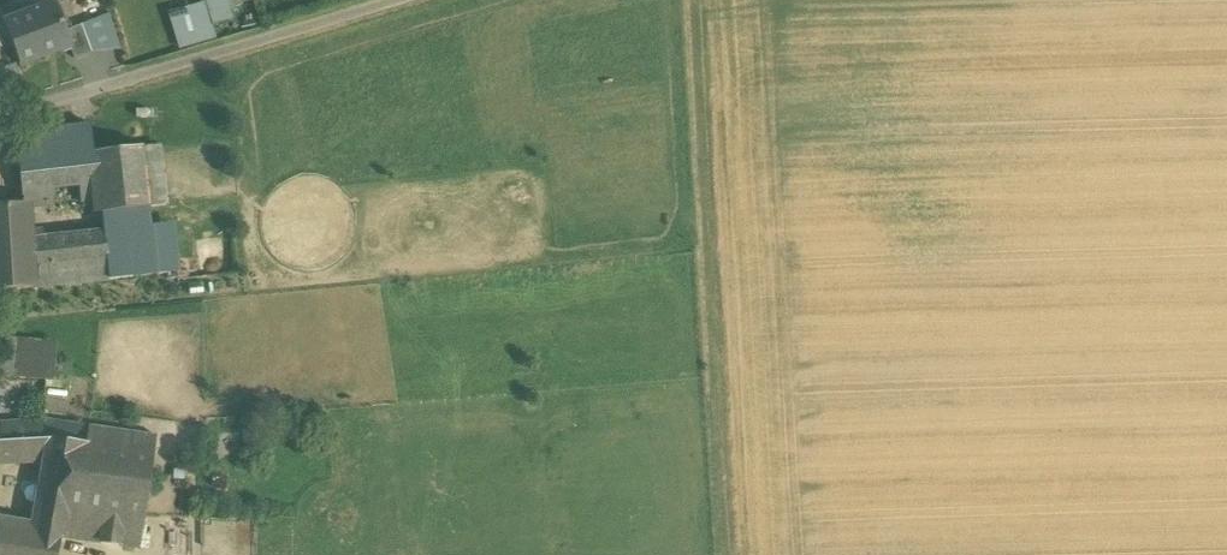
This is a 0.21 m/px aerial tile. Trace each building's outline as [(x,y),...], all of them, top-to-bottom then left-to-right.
[(170,14),(181,51),(215,41),(211,29),(235,22),(228,0),(200,0),(201,6),(170,14)] [(55,4),(2,24),(10,44),(19,66),(70,46),(71,46),(65,31),(55,4)] [(10,44),(2,24),(0,18),(0,49),(10,44)] [(81,25),(65,31),(71,46),(70,46),(75,59),(92,53),(81,25)] [(90,127),(14,136),(17,163),(93,153),(90,127)] [(141,148),(93,153),(96,181),(101,214),(149,208),(141,148)] [(93,153),(17,163),(21,191),(96,181),(93,153)] [(0,206),(0,291),(30,289),(30,268),(29,247),(28,237),(25,205),(0,206)] [(149,208),(101,214),(106,240),(107,258),(108,258),(152,252),(150,227),(149,208)] [(172,223),(150,227),(152,252),(155,275),(177,273),(172,223)] [(40,235),(28,237),(29,247),(40,246),(40,235)] [(40,246),(29,247),(30,268),(107,259),(108,258),(107,258),(106,240),(40,246)] [(107,259),(30,268),(30,289),(155,275),(152,252),(108,258),(107,259)] [(0,338),(0,377),(52,382),(56,343),(0,338)] [(88,446),(51,440),(49,456),(42,505),(92,503),(92,504),(126,507),(134,434),(90,428),(88,446)] [(0,432),(0,442),(13,441),(44,439),(46,439),(51,440),(53,429),(0,432)] [(126,507),(92,504),(87,534),(74,531),(72,540),(140,550),(156,437),(134,434),(126,507)] [(44,439),(13,441),(14,457),(49,456),(51,440),(46,439),(44,439)] [(0,442),(0,453),(14,457),(13,441),(0,442)] [(92,503),(42,505),(38,532),(62,536),(62,539),(72,540),(74,531),(87,534),(92,504),(92,503)] [(0,526),(0,554),(59,554),(62,539),(62,536),(38,532),(0,526)]
